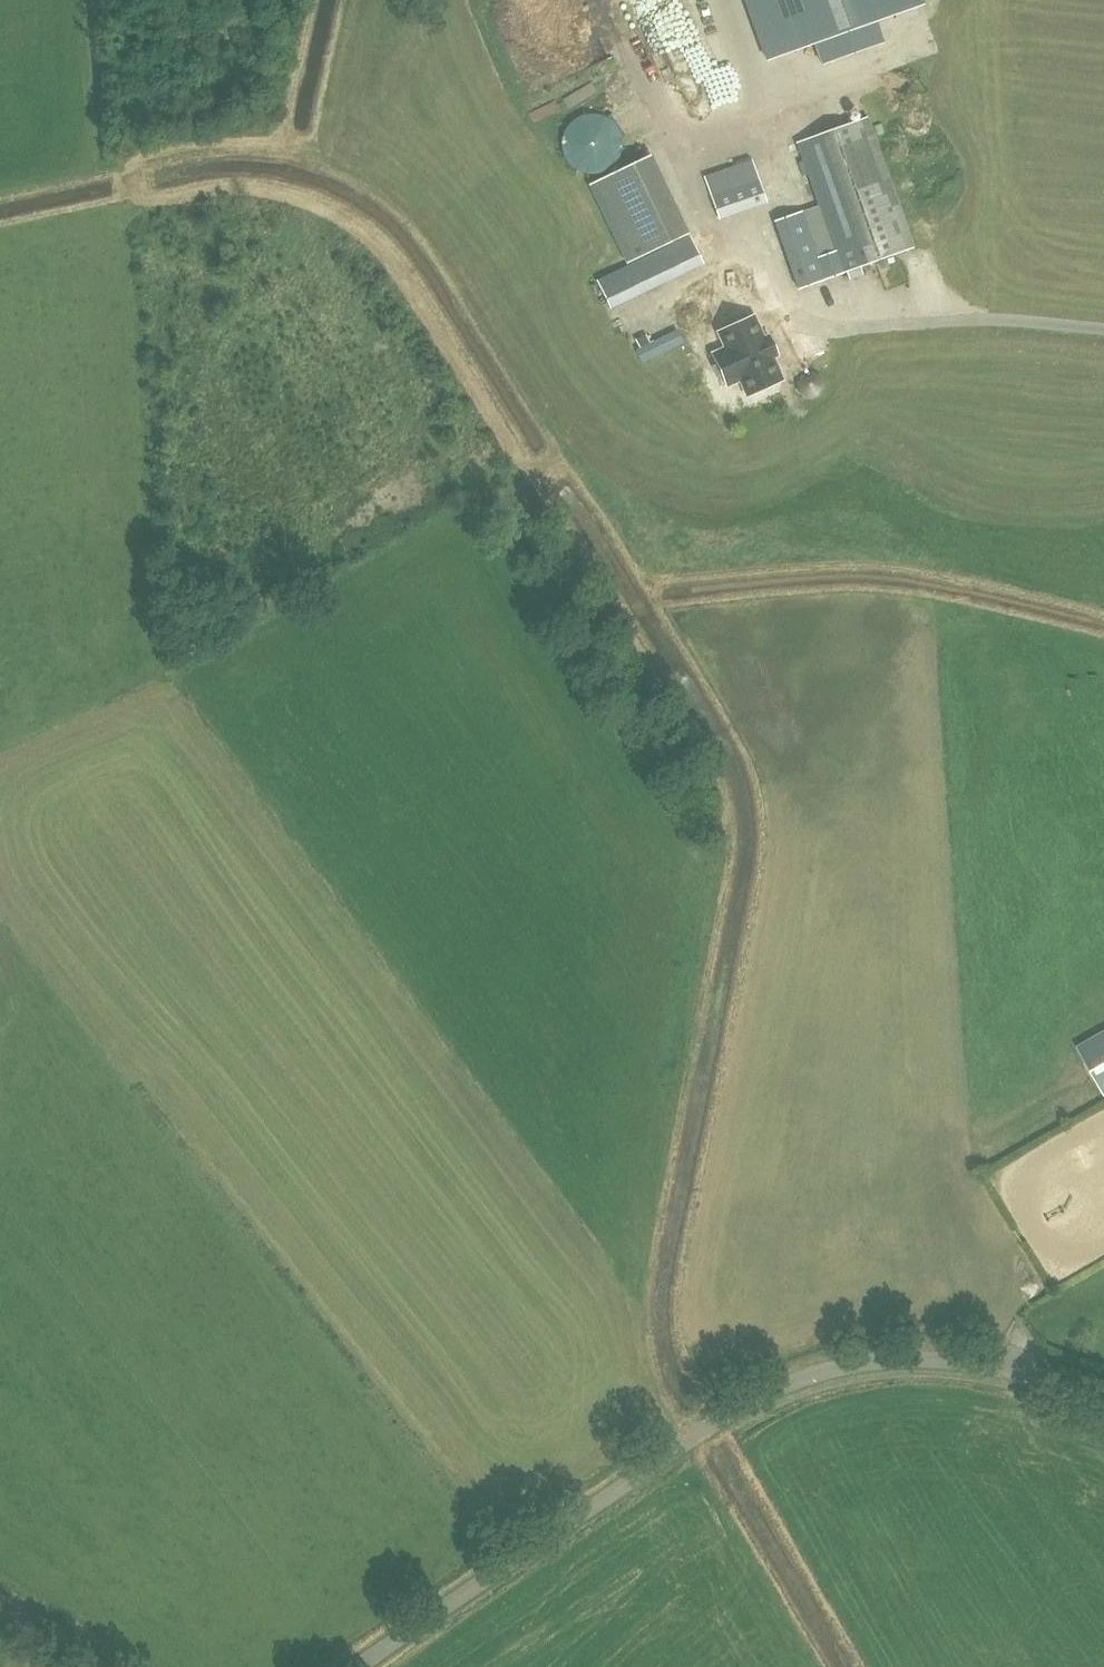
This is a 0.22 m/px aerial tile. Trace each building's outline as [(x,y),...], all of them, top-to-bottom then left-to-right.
[(815,42),(823,64),(883,42),(875,21),(923,4),(922,0),(746,0),(767,59),(815,42)] [(562,143),(563,153),(568,162),(576,169),(586,173),(596,174),(606,171),(615,164),(620,155),(622,145),(621,134),(616,125),(608,118),(598,114),(588,114),(578,117),(569,124),(564,132),(562,143)] [(844,272),(844,273),(848,271),(851,279),(865,274),(862,266),(914,247),(868,117),(798,142),(821,207),(844,272)] [(650,152),(589,181),(628,263),(689,235),(650,152)] [(710,190),(719,218),(766,201),(753,161),(731,168),(736,181),(710,190)] [(804,212),(827,278),(844,273),(844,272),(821,207),(804,212)] [(804,211),(776,220),(800,288),(827,278),(804,212),(804,211)] [(628,266),(641,292),(667,280),(654,253),(628,266)] [(781,379),(771,357),(776,355),(768,337),(763,340),(753,317),(720,332),(728,349),(715,355),(728,383),(741,377),(749,394),(781,379)] [(1079,1047),(1103,1091),(1103,1033),(1079,1047)]
